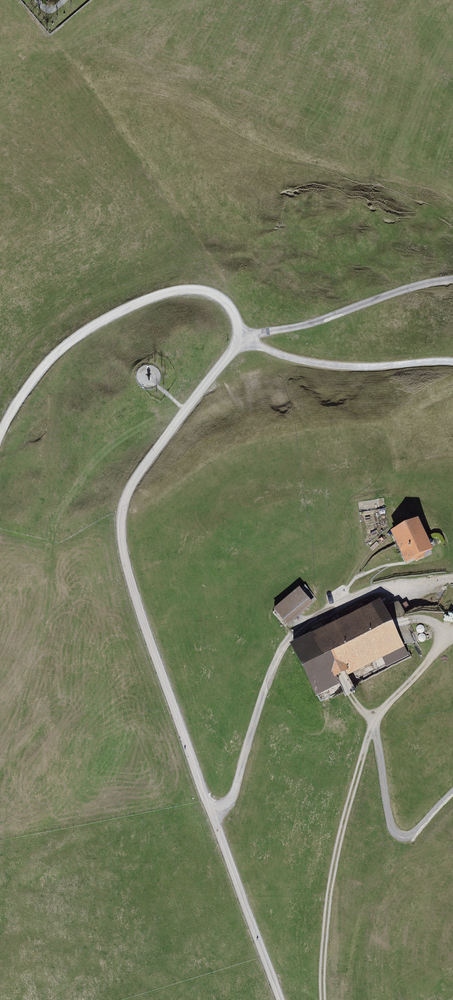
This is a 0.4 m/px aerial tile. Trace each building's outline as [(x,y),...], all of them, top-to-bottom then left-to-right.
[(416,523),(390,537),(405,566),(431,552),(416,523)] [(312,606),(299,591),(272,614),(286,629),(312,606)] [(380,604),(290,650),(315,701),(406,654),(395,632),(408,625),(397,604),(384,611),(380,604)]
